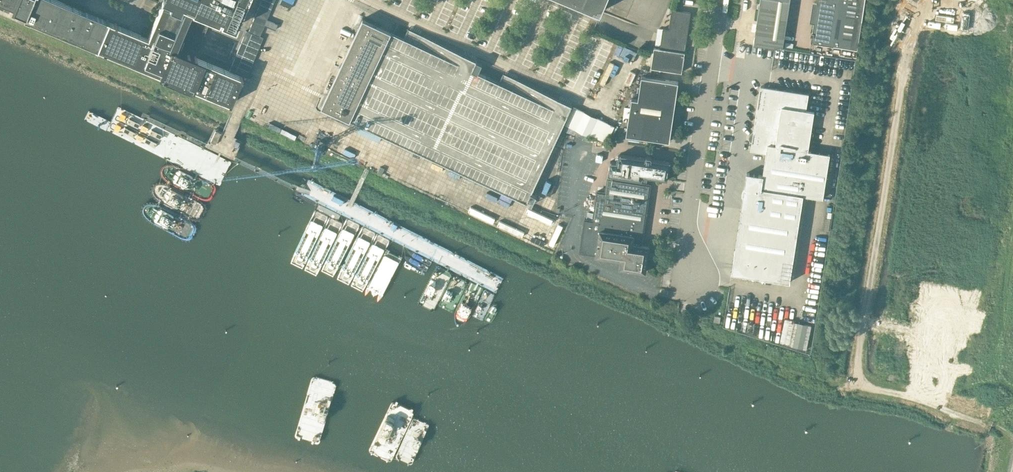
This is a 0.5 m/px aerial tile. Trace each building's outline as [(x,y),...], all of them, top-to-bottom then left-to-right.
[(61,0),(16,0),(13,6),(12,9),(24,14),(23,17),(106,52),(119,24),(61,0)] [(211,19),(165,0),(163,0),(151,27),(147,36),(141,33),(119,24),(106,52),(164,76),(230,104),(242,76),(188,53),(190,48),(197,51),(211,19)] [(204,16),(211,19),(211,18),(218,20),(219,17),(221,18),(220,21),(234,27),(246,0),(165,0),(204,16)] [(264,57),(291,69),(320,0),(287,0),(277,24),(266,19),(274,0),(261,0),(248,31),(259,36),(264,25),(275,29),(264,57)] [(601,11),(606,0),(574,0),(601,11)] [(753,43),(783,48),(790,0),(760,0),(753,43)] [(811,42),(857,49),(865,0),(817,0),(811,42)] [(691,11),(672,9),(669,28),(663,27),(660,48),(654,47),(651,67),(682,72),(691,11)] [(350,120),(351,119),(392,32),(363,18),(322,106),(350,120)] [(677,93),(678,81),(642,76),(638,98),(632,98),(626,134),(670,141),(671,129),(673,129),(679,93),(677,93)] [(732,270),(731,272),(790,281),(797,236),(803,194),(823,197),(830,153),(808,150),(814,111),(806,110),(809,93),(801,92),(760,86),(753,134),(752,134),(751,134),(750,134),(750,135),(749,135),(749,136),(749,137),(749,138),(749,139),(749,140),(750,140),(750,141),(751,141),(752,141),(750,150),(751,150),(766,152),(763,174),(747,172),(741,209),(739,227),(738,228),(732,270)] [(668,179),(671,161),(652,158),(652,157),(651,156),(648,155),(646,157),(620,153),(619,162),(610,161),(608,174),(644,179),(643,183),(608,177),(605,192),(597,190),(595,206),(646,214),(650,184),(647,183),(648,176),(668,179)] [(641,244),(646,214),(595,206),(593,219),(585,218),(579,252),(596,254),(596,255),(621,259),(620,267),(646,271),(650,245),(641,244)] [(545,249),(548,244),(526,231),(523,236),(545,249)] [(805,349),(810,325),(785,319),(779,343),(805,349)]
